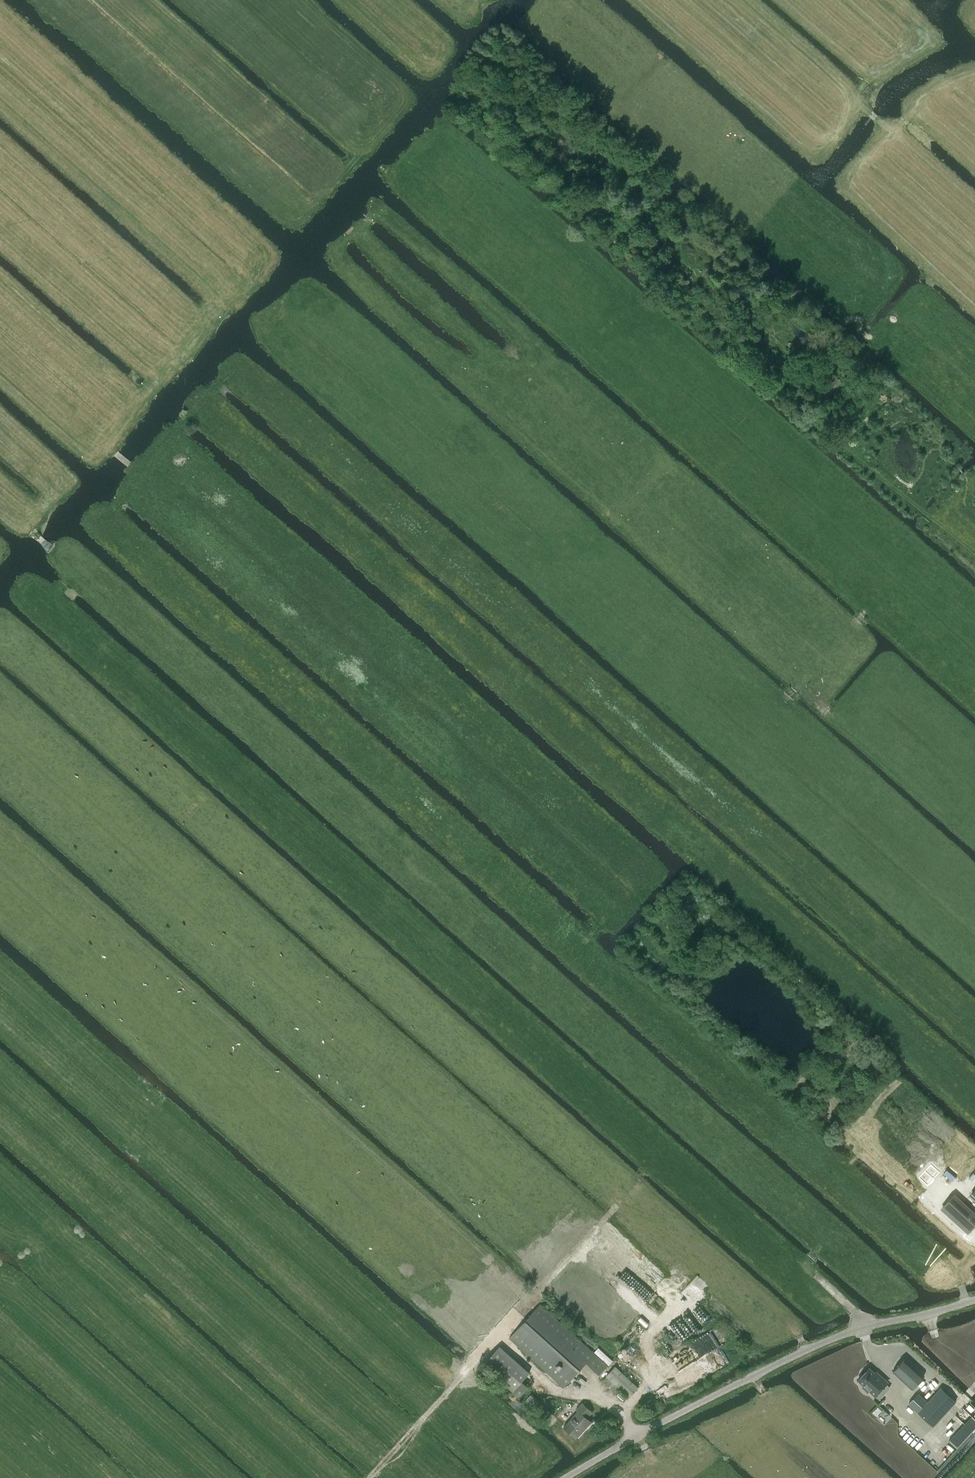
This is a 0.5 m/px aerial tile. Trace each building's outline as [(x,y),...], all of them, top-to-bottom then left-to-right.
[(564,1387),(586,1362),(599,1374),(607,1365),(594,1354),(594,1353),(540,1304),(510,1337),(564,1387)] [(482,1364),(512,1391),(518,1397),(527,1387),(521,1381),(529,1372),(499,1346),(482,1364)] [(924,1375),(923,1375),(913,1366),(905,1358),(893,1371),(912,1389),(924,1375)] [(616,1392),(620,1388),(629,1397),(638,1387),(615,1366),(606,1376),(607,1376),(603,1381),(616,1392)] [(875,1372),(869,1367),(857,1380),(863,1385),(862,1387),(867,1392),(869,1391),(875,1397),(876,1396),(879,1399),(890,1387),(887,1384),(888,1382),(876,1371),(875,1372)] [(932,1425),(955,1400),(941,1387),(918,1412),(932,1425)] [(623,1400),(626,1396),(621,1391),(617,1394),(623,1400)] [(541,1402),(531,1393),(525,1400),(546,1419),(552,1413),(541,1403),(541,1402)] [(927,1401),(918,1393),(908,1404),(917,1412),(927,1401)] [(587,1418),(592,1412),(582,1403),(576,1409),(578,1410),(564,1426),(577,1438),(591,1421),(587,1418)] [(964,1424),(972,1431),(973,1432),(974,1430),(974,1418),(972,1415),(964,1424)] [(972,1431),(964,1424),(949,1440),(957,1448),(972,1431)]
